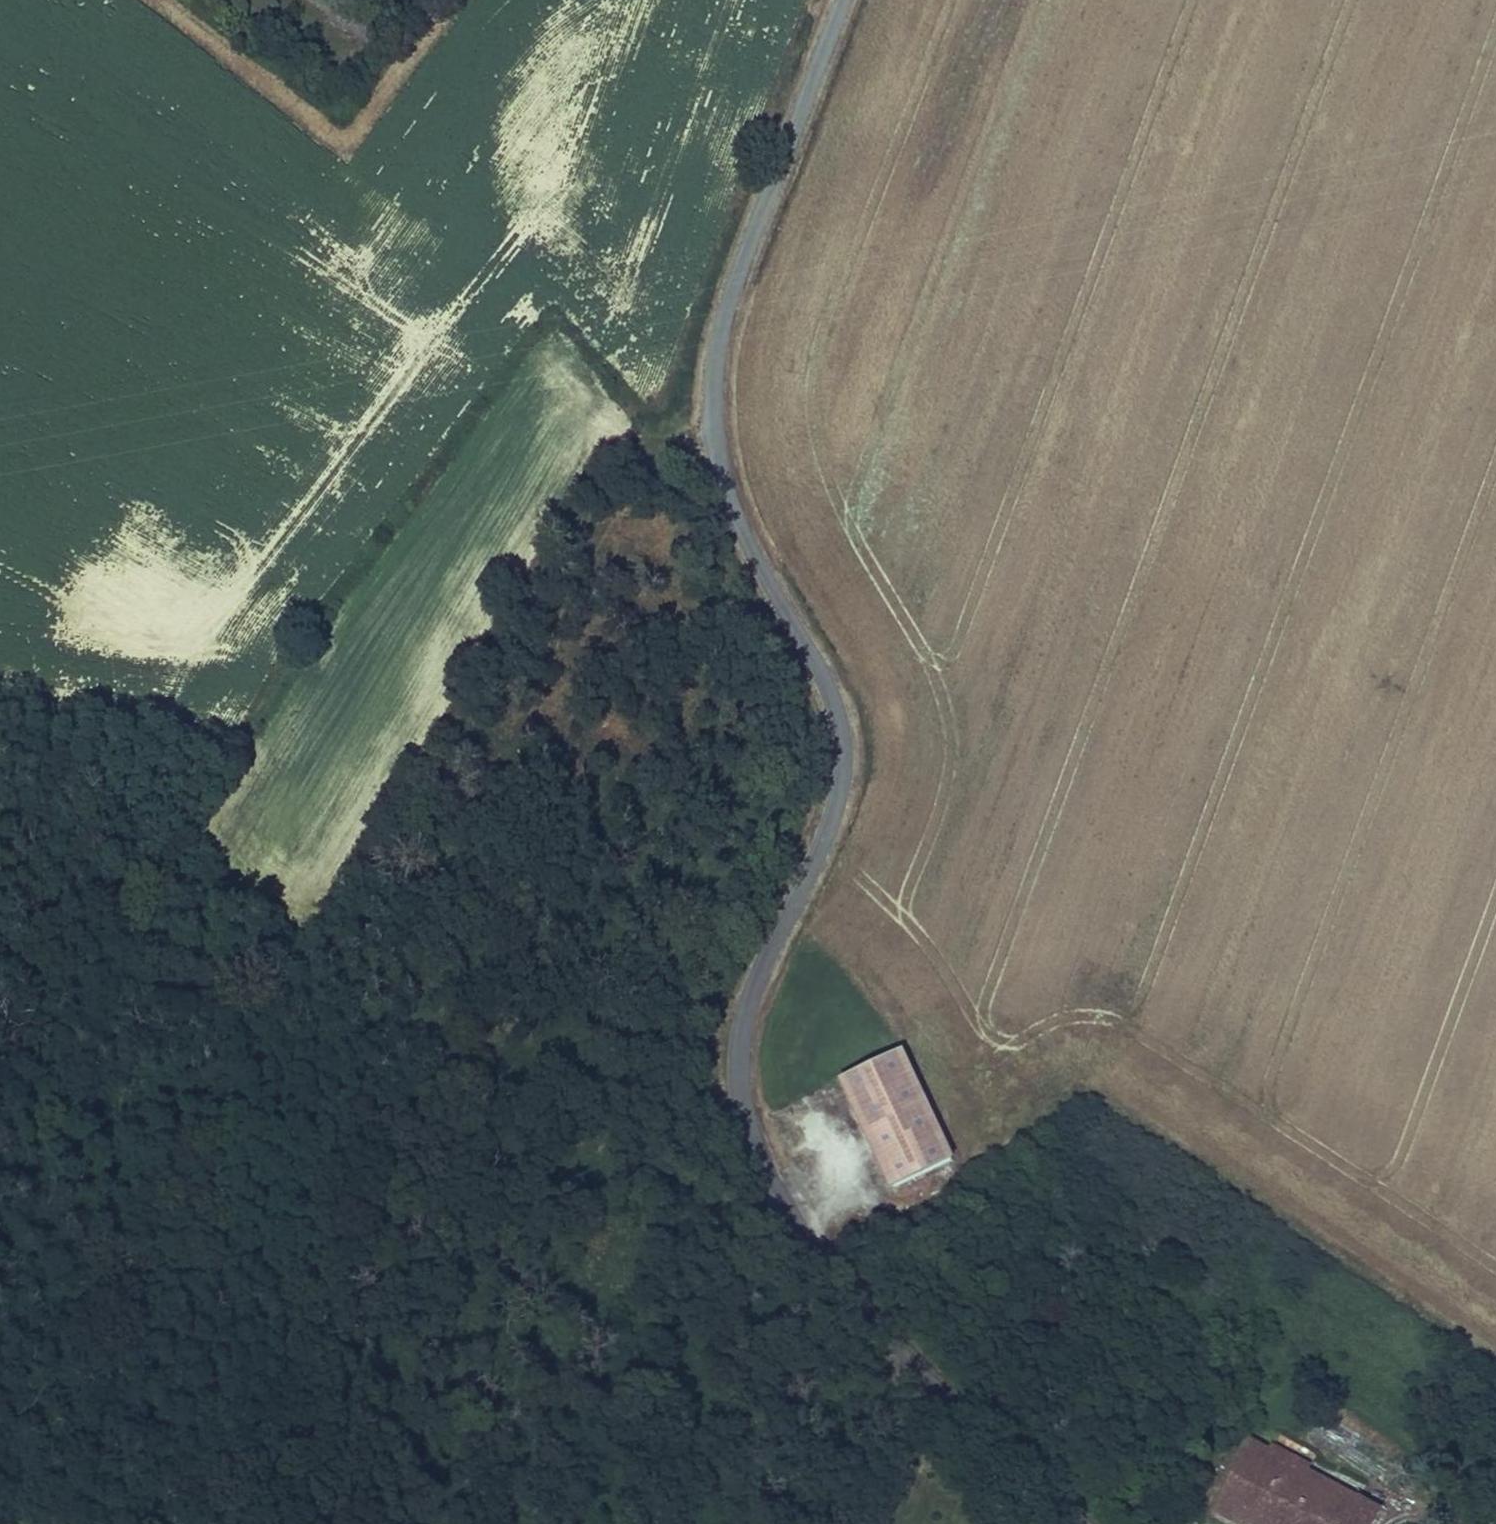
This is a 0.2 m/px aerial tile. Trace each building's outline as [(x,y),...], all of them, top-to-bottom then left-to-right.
[(952,1157),(902,1048),(837,1078),(887,1187),(952,1157)] [(1353,1505),(1244,1448),(1212,1511),(1236,1523),(1245,1507),(1276,1523),(1343,1523),(1353,1505)] [(1353,1505),(1343,1523),(1370,1523),(1374,1516),(1353,1505)] [(1236,1523),(1276,1523),(1245,1507),(1236,1523)]
